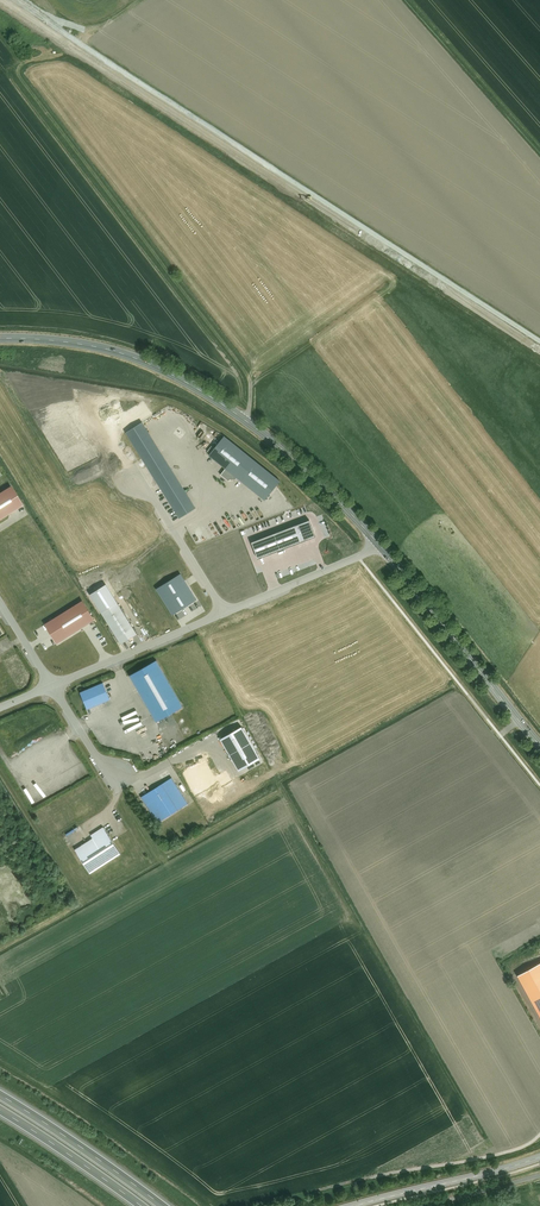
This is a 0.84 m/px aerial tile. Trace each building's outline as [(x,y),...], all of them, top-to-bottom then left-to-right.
[(123,432),(176,517),(198,503),(142,421),(123,432)] [(248,484),(265,497),(280,477),(226,434),(208,454),(225,467),(219,473),(229,480),(238,477),(248,484)] [(0,490),(0,517),(23,502),(11,483),(0,490)] [(197,598),(181,571),(156,587),(173,613),(197,598)] [(82,599),(44,624),(55,642),(92,618),(82,599)] [(101,610),(123,642),(137,632),(117,600),(101,610)] [(133,674),(159,721),(185,706),(159,660),(133,674)] [(77,692),(83,708),(106,699),(100,682),(77,692)] [(121,699),(125,706),(139,698),(135,691),(121,699)] [(135,725),(149,718),(141,703),(127,710),(135,725)] [(114,713),(102,725),(105,727),(116,716),(114,713)] [(234,771),(256,759),(237,726),(216,738),(234,771)] [(76,776),(69,767),(66,770),(63,766),(54,774),(64,786),(76,776)] [(141,796),(158,821),(188,802),(172,776),(141,796)] [(72,851),(87,874),(117,854),(100,828),(89,835),(91,838),(72,851)] [(508,936),(510,931),(500,928),(498,933),(508,936)]
